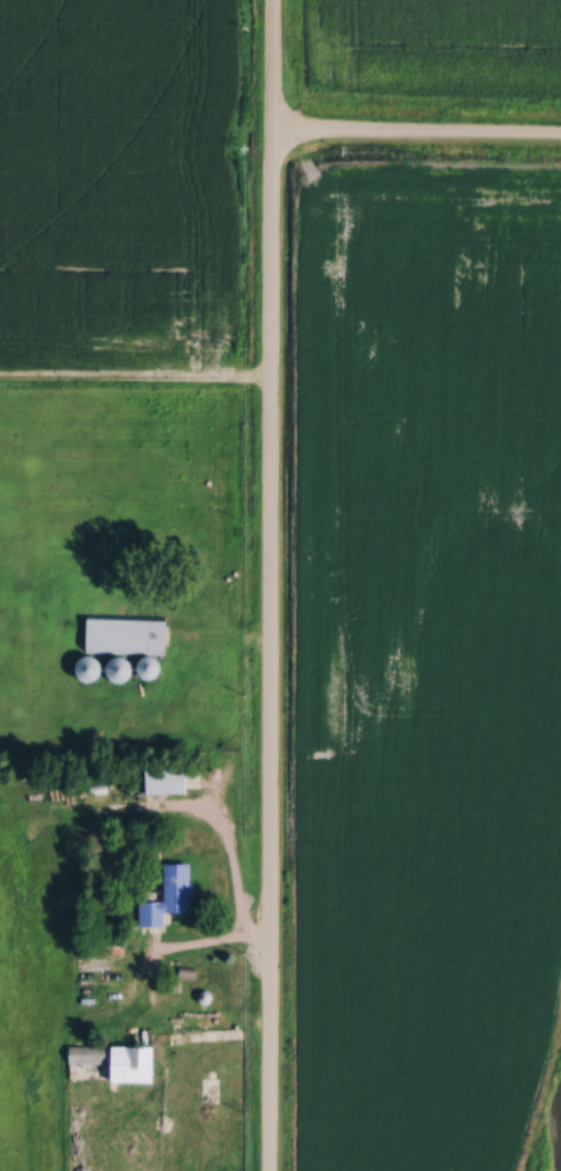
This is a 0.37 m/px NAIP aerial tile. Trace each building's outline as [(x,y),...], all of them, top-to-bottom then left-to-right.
[(167,620),(85,617),(84,651),(135,652),(135,656),(110,655),(109,681),(134,682),(134,678),(159,679),(160,653),(166,654),(167,620)] [(81,656),(81,679),(99,679),(99,656),(81,656)] [(187,792),(187,764),(145,764),(145,792),(187,792)] [(192,861),(165,861),(165,899),(139,899),(140,924),(163,924),(163,909),(192,909),(192,861)] [(149,1081),(149,1070),(143,1070),(143,1046),(68,1045),(68,1065),(114,1065),(114,1081),(149,1081)]
